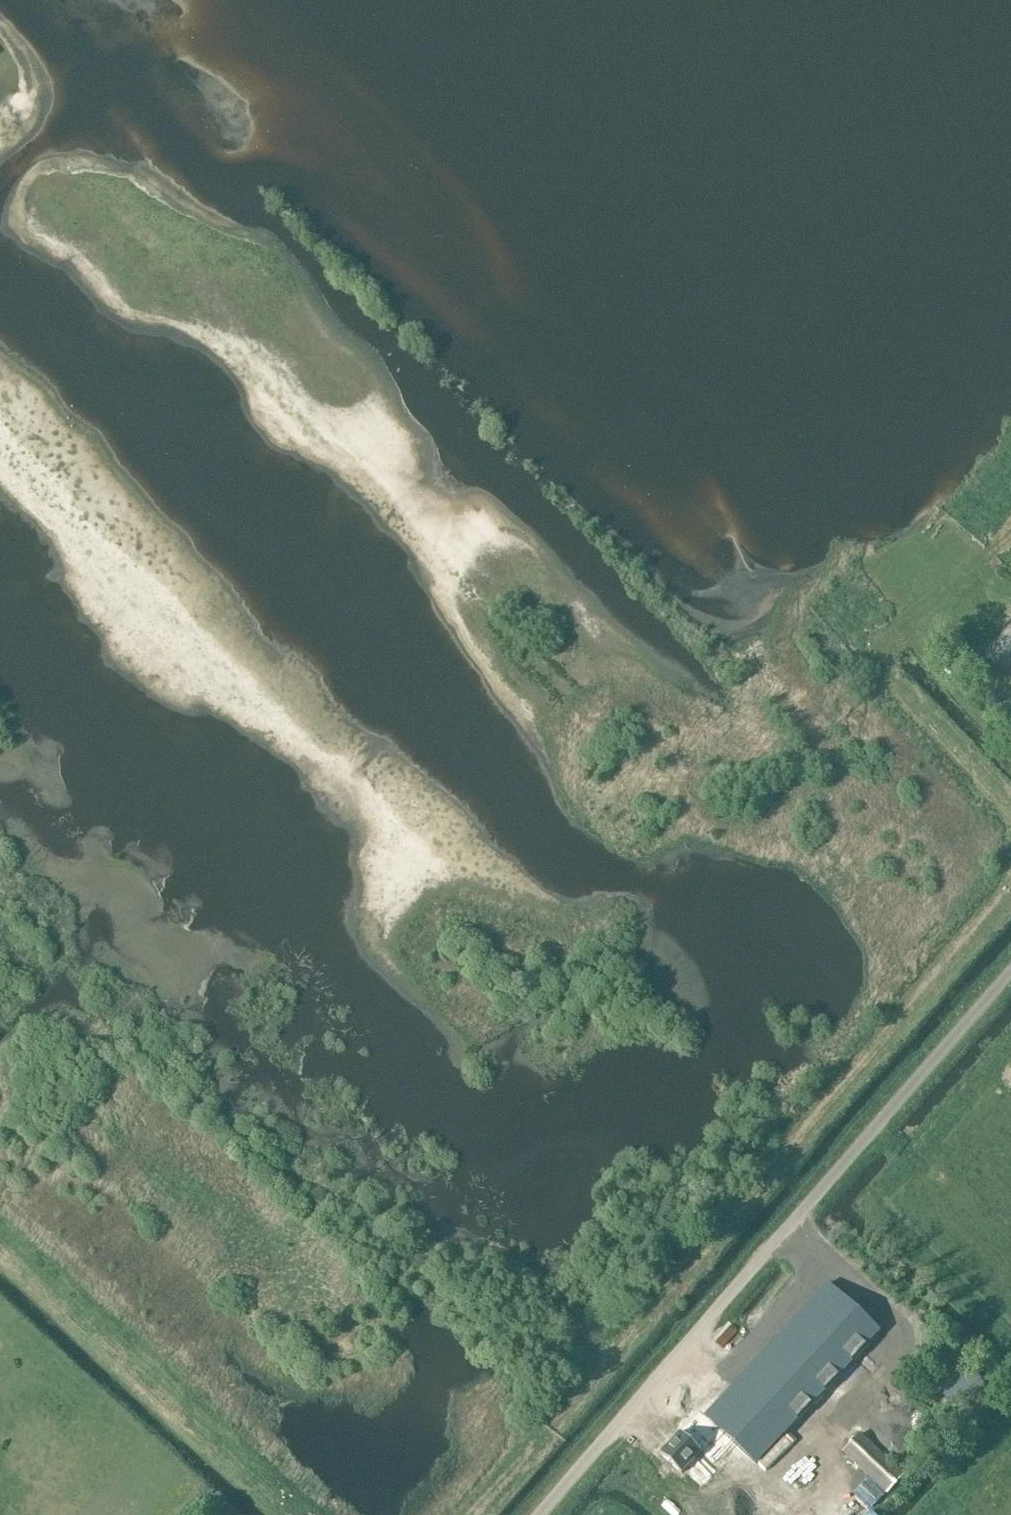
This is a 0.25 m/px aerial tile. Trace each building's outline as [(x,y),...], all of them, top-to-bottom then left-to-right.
[(877,1354),(885,1344),(873,1334),(865,1344),(877,1354)] [(727,1374),(707,1395),(706,1395),(674,1429),(680,1433),(660,1454),(680,1473),(682,1471),(701,1489),(717,1471),(702,1456),(701,1457),(698,1454),(699,1452),(767,1514),(776,1514),(802,1488),(824,1464),(727,1374)] [(901,1399),(896,1416),(914,1421),(919,1405),(901,1399)] [(887,1495),(904,1476),(860,1434),(843,1453),(887,1495)] [(843,1506),(848,1514),(855,1514),(874,1505),(863,1483),(844,1493),(849,1503),(843,1506)] [(817,1504),(807,1514),(828,1514),(817,1504)]
